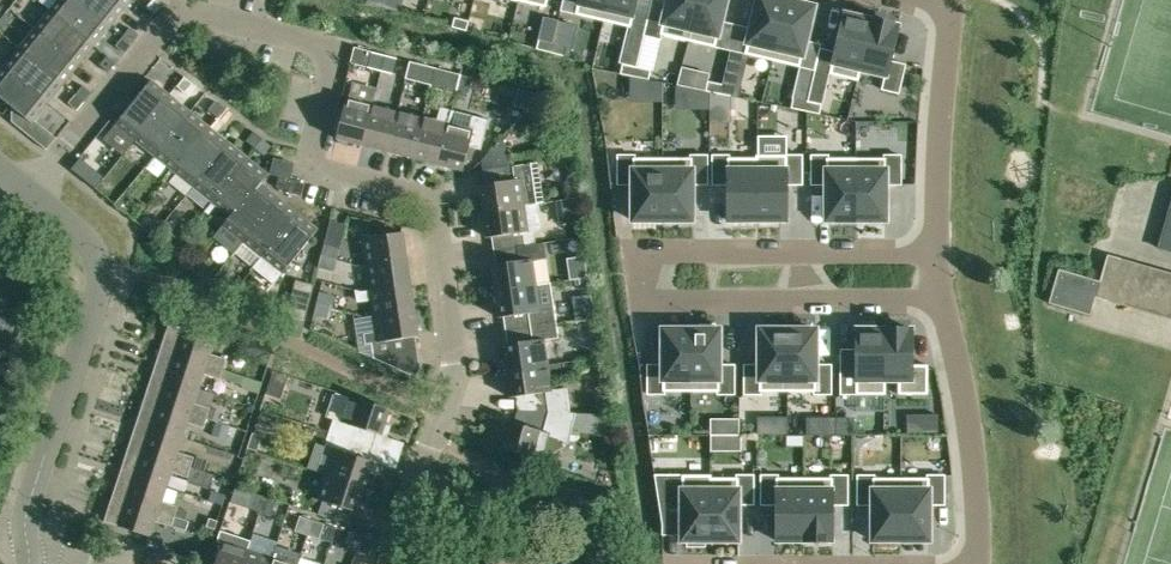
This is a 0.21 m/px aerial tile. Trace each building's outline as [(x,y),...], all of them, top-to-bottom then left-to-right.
[(110,26),(77,0),(58,0),(50,10),(94,45),(110,26)] [(110,26),(125,7),(117,0),(77,0),(110,26)] [(156,0),(151,0),(146,5),(154,13),(161,5),(156,0)] [(383,8),(399,13),(401,4),(386,0),(385,0),(383,8)] [(608,0),(579,0),(575,14),(603,21),(608,0)] [(603,21),(630,27),(637,0),(608,0),(603,21)] [(688,40),(697,0),(668,0),(667,6),(652,3),(644,35),(661,39),(662,34),(688,40)] [(688,40),(730,50),(736,24),(721,21),(726,0),(697,0),(688,40)] [(772,60),(787,0),(757,0),(751,28),(736,24),(730,50),(745,54),(772,60)] [(772,60),(800,67),(814,6),(787,0),(772,60)] [(50,10),(35,29),(79,64),(94,45),(50,10)] [(844,13),(830,74),(858,80),(861,69),(860,69),(871,20),(844,13)] [(466,30),(469,21),(455,17),(452,27),(466,30)] [(860,69),(861,69),(885,75),(882,89),(899,93),(905,64),(891,61),(899,26),(871,20),(860,69)] [(129,27),(122,36),(131,43),(138,34),(129,27)] [(35,29),(20,48),(64,83),(79,64),(35,29)] [(131,43),(122,36),(115,45),(124,52),(131,43)] [(550,52),(553,43),(539,39),(537,49),(550,52)] [(553,43),(550,52),(564,56),(567,46),(553,43)] [(20,48),(4,67),(48,103),(64,83),(20,48)] [(385,55),(374,52),(370,68),(381,70),(385,55)] [(100,63),(109,70),(115,62),(107,55),(100,63)] [(381,70),(392,73),(406,77),(410,61),(385,55),(381,70)] [(406,77),(431,83),(435,68),(410,61),(406,77)] [(635,76),(636,67),(622,64),(620,74),(635,76)] [(34,120),(48,103),(4,67),(0,72),(0,97),(19,112),(12,121),(47,149),(29,134),(38,123),(34,120)] [(636,67),(635,76),(649,79),(651,70),(636,67)] [(455,93),(456,90),(460,74),(435,68),(431,83),(430,87),(455,93)] [(471,77),(460,74),(456,90),(468,93),(471,77)] [(722,84),(720,94),(731,96),(734,96),(738,97),(742,78),(724,74),(722,84)] [(116,124),(136,140),(171,96),(151,80),(116,124)] [(720,94),(722,84),(708,81),(706,91),(720,94)] [(83,85),(76,94),(85,101),(92,92),(83,85)] [(78,109),(85,101),(76,94),(69,102),(78,109)] [(136,140),(155,155),(190,111),(171,96),(136,140)] [(362,144),(372,104),(347,98),(336,138),(362,144)] [(805,111),(807,101),(793,98),(791,108),(805,111)] [(225,108),(215,100),(208,109),(218,117),(225,108)] [(807,101),(805,111),(819,114),(821,104),(807,101)] [(398,111),(372,104),(362,144),(387,151),(398,111)] [(233,115),(225,108),(218,117),(226,124),(233,115)] [(437,121),(423,117),(412,157),(437,164),(448,124),(451,110),(444,108),(440,110),(437,121)] [(451,110),(448,124),(437,164),(463,170),(470,144),(482,147),(489,119),(451,110)] [(210,127),(190,111),(155,155),(174,171),(210,127)] [(412,157),(423,117),(398,111),(387,151),(412,157)] [(210,127),(174,171),(193,186),(229,142),(210,127)] [(263,139),(253,131),(246,140),(255,148),(263,139)] [(270,144),(263,139),(255,148),(264,155),(272,145),(270,144)] [(193,186),(212,202),(248,158),(229,142),(193,186)] [(663,220),(663,158),(635,158),(635,155),(618,155),(618,184),(633,184),(633,220),(663,220)] [(663,158),(663,220),(692,220),(692,184),(708,184),(707,155),(691,155),(691,158),(663,158)] [(728,220),(757,220),(757,158),(756,158),(729,158),(729,155),(712,155),(712,184),(727,184),(728,220)] [(756,155),(756,158),(757,158),(757,220),(787,220),(787,184),(802,184),(802,155),(756,155)] [(856,220),(856,158),(828,158),(828,155),(811,155),(811,184),(826,184),(826,220),(856,220)] [(856,158),(856,220),(886,220),(886,184),(901,184),(901,155),(884,155),(884,158),(856,158)] [(72,165),(70,168),(87,181),(96,170),(79,157),(72,165)] [(267,173),(248,158),(212,202),(230,216),(232,217),(267,173)] [(480,185),(483,211),(524,205),(539,203),(543,202),(537,162),(482,170),(484,184),(480,185)] [(243,241),(279,198),(261,183),(268,174),(267,173),(232,217),(230,216),(223,225),(243,241)] [(276,187),(290,191),(293,180),(279,176),(276,187)] [(293,180),(290,191),(290,193),(302,196),(305,183),(293,180)] [(254,267),(256,266),(298,213),(279,198),(243,241),(235,252),(254,267)] [(539,203),(524,205),(483,211),(487,237),(492,237),(494,250),(536,244),(534,231),(538,230),(543,225),(539,203)] [(1158,247),(1170,251),(1170,203),(1158,247)] [(276,282),(282,273),(318,229),(298,213),(256,266),(276,282)] [(366,264),(407,258),(403,232),(362,238),(366,264)] [(536,244),(494,250),(496,264),(491,264),(495,291),(536,285),(532,260),(546,258),(544,243),(536,244)] [(325,244),(322,256),(337,260),(340,248),(325,244)] [(1100,281),(1058,269),(1048,303),(1090,315),(1095,297),(1170,319),(1170,273),(1107,255),(1100,281)] [(337,260),(322,256),(319,267),(334,271),(337,260)] [(411,284),(407,258),(366,264),(370,290),(411,284)] [(287,315),(306,320),(315,284),(296,279),(287,315)] [(374,315),(415,310),(411,284),(370,290),(362,291),(355,289),(356,299),(360,302),(372,300),(374,315)] [(536,285),(495,291),(499,317),(504,316),(506,330),(535,326),(556,323),(554,309),(540,311),(536,285)] [(320,293),(317,304),(333,308),(335,296),(320,293)] [(333,308),(317,304),(314,315),(330,319),(333,308)] [(419,336),(415,310),(374,315),(376,330),(368,331),(365,336),(366,342),(371,341),(374,358),(415,377),(420,369),(416,336),(419,336)] [(2,316),(0,321),(0,333),(2,333),(11,336),(16,320),(2,316)] [(169,323),(161,348),(223,369),(227,359),(210,353),(215,338),(169,323)] [(556,323),(535,326),(506,330),(508,344),(503,344),(507,371),(548,365),(544,339),(559,336),(556,323)] [(691,329),(691,391),(718,391),(718,394),(735,394),(735,364),(719,364),(719,329),(715,329),(716,323),(699,323),(699,329),(691,329)] [(691,391),(691,329),(663,329),(663,365),(648,365),(648,394),(665,394),(665,391),(691,391)] [(787,391),(788,329),(759,329),(759,364),(744,364),(744,394),(761,394),(761,391),(787,391)] [(788,329),(787,391),(814,391),(814,394),(831,394),(831,365),(816,365),(816,329),(788,329)] [(884,380),(884,329),(856,329),(856,365),(841,365),(840,394),(885,394),(885,380),(884,380)] [(912,329),(884,329),(884,380),(885,380),(898,380),(898,394),(927,394),(928,365),(912,365),(912,329)] [(0,340),(0,355),(11,358),(18,339),(11,336),(2,333),(0,340)] [(269,348),(241,339),(237,352),(265,361),(269,348)] [(220,379),(223,369),(161,348),(153,372),(199,388),(204,374),(220,379)] [(548,365),(507,371),(511,397),(516,396),(517,409),(548,411),(570,413),(566,387),(551,391),(548,365)] [(194,402),(199,388),(153,372),(145,397),(207,418),(211,408),(194,402)] [(258,394),(263,382),(246,375),(246,376),(242,385),(241,388),(258,394)] [(327,431),(344,437),(373,446),(377,433),(382,435),(390,409),(334,390),(325,416),(331,418),(327,431)] [(145,397),(137,422),(183,437),(187,423),(204,428),(204,427),(207,418),(145,397)] [(211,408),(207,418),(215,421),(217,421),(220,411),(211,408)] [(548,411),(517,409),(514,423),(509,422),(502,448),(542,459),(544,452),(548,453),(566,446),(576,413),(570,413),(548,411)] [(925,414),(925,433),(938,433),(938,414),(925,414)] [(217,421),(215,421),(211,434),(224,439),(229,426),(217,421)] [(137,422),(128,447),(191,467),(194,457),(178,452),(183,437),(137,422)] [(368,460),(373,446),(344,437),(327,431),(323,445),(316,442),(308,468),(325,473),(365,486),(373,461),(368,460)] [(254,432),(249,448),(259,451),(264,436),(254,432)] [(734,436),(711,436),(711,450),(740,450),(740,436),(734,436)] [(191,467),(128,447),(120,471),(167,486),(171,472),(188,478),(191,467)] [(197,457),(194,468),(204,471),(208,461),(197,457)] [(188,478),(186,482),(208,489),(213,474),(204,471),(194,468),(191,467),(188,478)] [(162,501),(167,486),(120,471),(112,496),(175,516),(178,507),(178,506),(162,501)] [(356,511),(365,486),(325,473),(317,499),(323,501),(319,514),(347,523),(352,510),(356,511)] [(705,540),(710,540),(710,478),(711,478),(711,475),(667,475),(667,504),(682,504),(682,540),(687,540),(687,547),(705,547),(705,540)] [(710,478),(710,540),(738,540),(738,504),(754,504),(754,475),(737,475),(737,478),(711,478),(710,478)] [(804,540),(804,478),(778,478),(778,475),(761,475),(761,505),(776,505),(776,540),(804,540)] [(831,478),(804,478),(804,540),(833,540),(833,505),(848,505),(848,475),(831,475),(831,478)] [(873,540),(901,540),(901,478),(875,478),(875,475),(857,475),(857,505),(873,505),(873,540)] [(927,478),(901,478),(901,540),(929,540),(929,504),(944,504),(944,475),(927,475),(927,478)] [(248,507),(249,508),(261,511),(265,496),(253,492),(248,507)] [(172,526),(175,516),(112,496),(104,521),(150,536),(155,521),(171,527),(172,526)] [(265,496),(261,511),(272,515),(277,500),(265,496)] [(178,507),(175,516),(184,519),(187,510),(178,507)] [(175,516),(172,526),(181,529),(187,531),(190,522),(184,519),(175,516)] [(307,535),(312,519),(301,516),(296,531),(307,535)] [(218,520),(209,518),(207,527),(215,529),(218,520)] [(323,523),(312,519),(307,535),(318,538),(323,523)] [(345,547),(356,551),(361,536),(350,532),(345,547)] [(216,544),(221,546),(215,563),(243,563),(248,550),(250,543),(220,533),(216,544)] [(361,536),(356,551),(367,554),(372,539),(361,536)] [(273,558),(248,550),(243,563),(270,563),(273,558)] [(533,554),(477,562),(477,563),(535,563),(533,554)] [(325,563),(301,555),(298,563),(325,563)]
